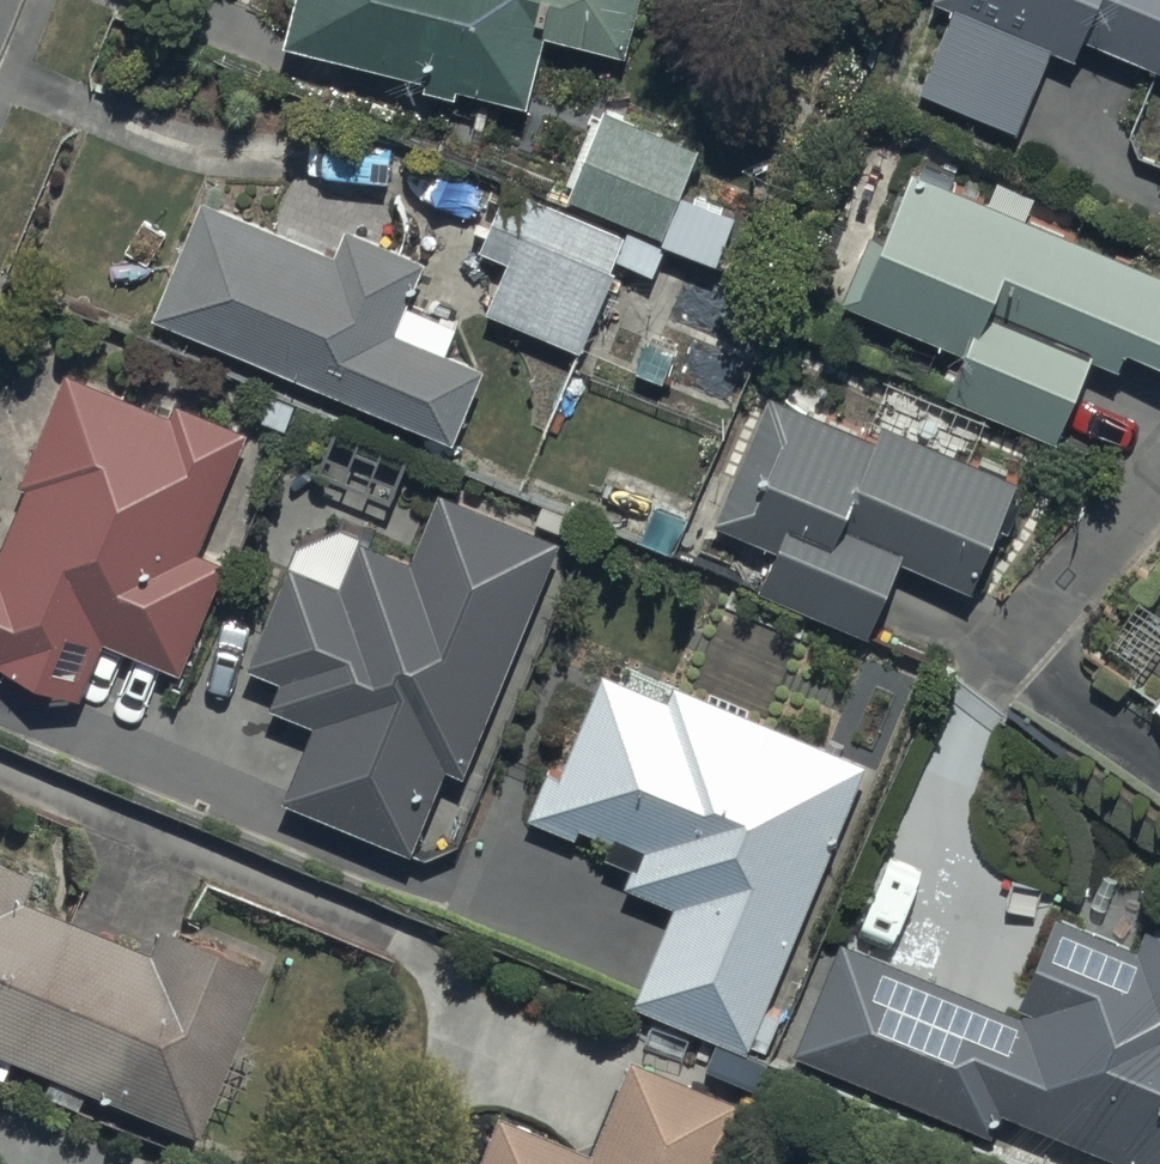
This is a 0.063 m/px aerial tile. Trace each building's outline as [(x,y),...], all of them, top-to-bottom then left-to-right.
[(290,50),(430,85),(428,92),(459,100),(462,90),(536,108),(553,37),(636,58),(651,0),(302,0),(290,50)] [(920,82),(1015,122),(1049,43),(1072,53),(1082,28),(1159,61),(1159,0),(954,0),(920,82)] [(703,153),(607,114),(571,205),(640,233),(628,262),(642,267),(637,279),(644,281),(648,272),(661,277),(673,249),(723,269),(742,222),(684,199),(703,153)] [(921,177),(894,249),(876,242),(848,311),(968,360),(952,400),(1065,446),(1100,362),(1125,373),(1134,352),(1159,363),(1159,274),(921,177)] [(511,194),(486,255),(513,266),(494,315),(585,352),(630,243),(511,194)] [(341,261),(205,201),(160,317),(457,447),(490,372),(450,354),(460,331),(408,308),(428,263),(355,231),(341,261)] [(68,376),(23,486),(30,489),(0,565),(0,670),(87,705),(110,648),(182,677),(226,566),(205,558),(253,436),(179,406),(174,418),(68,376)] [(882,444),(772,399),(719,524),(781,549),(762,594),(874,641),(906,564),(981,595),(1026,485),(889,428),(882,444)] [(567,543),(442,493),(416,564),(364,543),(341,590),(294,571),(254,671),(283,683),(273,708),(318,726),(286,805),(416,858),(451,773),(472,781),(567,543)] [(672,700),(608,676),(564,780),(549,773),(529,822),(576,842),(581,830),(614,844),(608,858),(636,870),(629,887),(677,907),(635,1005),(750,1054),(871,767),(677,685),(672,700)] [(4,1087),(11,1071),(46,1086),(41,1099),(76,1114),(84,1096),(193,1142),(263,976),(159,932),(147,961),(19,907),(30,881),(0,869),(0,1085),(4,1087)] [(845,946),(796,1058),(997,1140),(1006,1116),(1123,1163),(1159,1163),(1159,936),(1152,933),(1144,952),(1061,918),(1020,1017),(845,946)] [(623,1064),(585,1162),(492,1125),(476,1163),(705,1163),(729,1107),(623,1064)]
